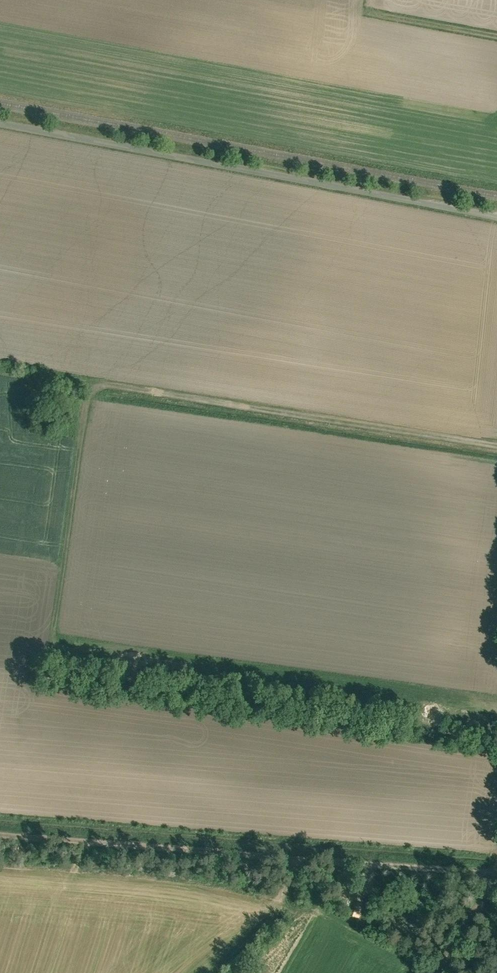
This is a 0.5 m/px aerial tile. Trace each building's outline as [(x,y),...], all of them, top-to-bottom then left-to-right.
[(474,719),(473,728),(496,729),(496,720),(474,719)]
